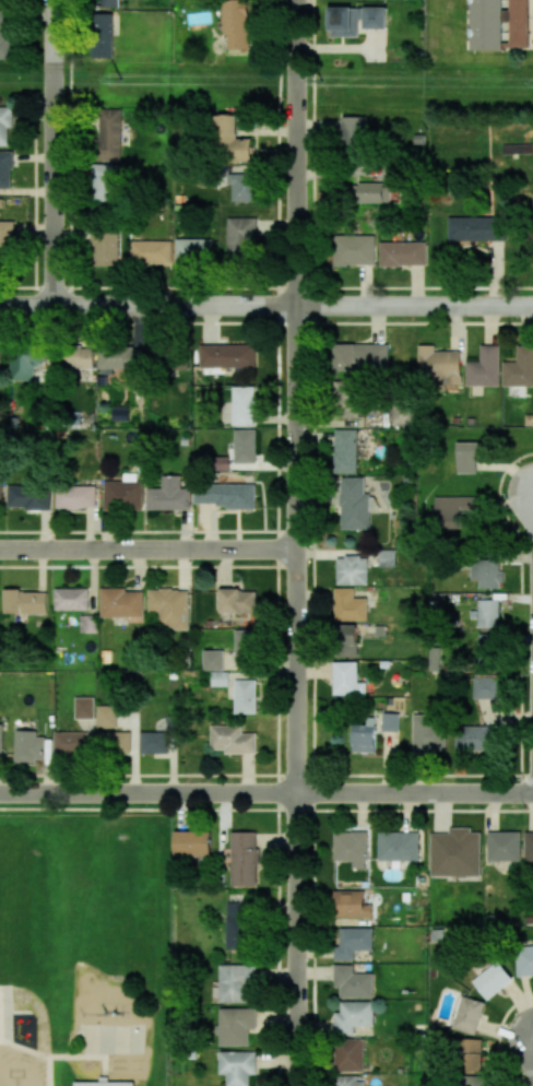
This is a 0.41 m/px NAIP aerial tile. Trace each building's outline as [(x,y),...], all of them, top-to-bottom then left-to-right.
[(225,49),(248,49),(248,0),(225,0),(225,49)] [(472,50),(503,49),(503,0),(471,0),(472,50)] [(503,10),(503,21),(510,21),(509,46),(528,46),(528,0),(509,0),(509,10),(503,10)] [(329,36),(359,37),(360,7),(330,7),(329,36)] [(386,28),(387,7),(364,7),(363,28),(386,28)] [(12,59),(11,10),(0,10),(0,60),(12,59)] [(113,14),(94,13),(92,57),(112,58),(113,14)] [(14,126),(13,106),(0,107),(0,146),(9,146),(8,127),(14,126)] [(120,161),(121,109),(98,108),(97,160),(120,161)] [(236,114),(216,114),(216,161),(251,161),(251,138),(237,138),(236,114)] [(366,116),(343,116),(344,150),(366,149),(366,116)] [(12,151),(0,151),(0,188),(11,189),(12,151)] [(119,165),(94,164),(93,200),(118,201),(119,165)] [(231,201),(255,201),(256,174),(227,173),(227,184),(232,184),(231,201)] [(359,203),(389,203),(389,183),(359,182),(359,203)] [(448,241),(503,240),(502,216),(447,217),(448,241)] [(255,217),(227,218),(227,260),(245,259),(245,251),(256,251),(255,217)] [(14,254),(14,221),(0,221),(0,254),(14,254)] [(93,267),(119,266),(118,230),(92,231),(93,267)] [(374,235),(333,235),(333,265),(375,265),(374,235)] [(212,239),(176,238),(176,262),(211,263),(212,239)] [(171,240),(130,242),(131,264),(172,263),(171,240)] [(425,242),(379,242),(379,265),(425,265),(425,242)] [(388,344),(333,343),(333,369),(387,370),(388,344)] [(151,364),(171,363),(169,344),(150,345),(151,364)] [(200,345),(200,368),(256,367),(255,344),(200,345)] [(460,350),(434,351),(434,345),(419,345),(419,383),(460,383),(460,350)] [(466,361),(466,386),(499,385),(499,345),(480,345),(480,361),(466,361)] [(142,370),(143,347),(99,346),(98,374),(113,375),(113,369),(142,370)] [(532,386),(532,347),(517,346),(516,361),(503,361),(502,386),(532,386)] [(93,347),(48,348),(48,370),(93,368),(93,347)] [(11,380),(34,381),(34,364),(44,364),(44,351),(12,350),(11,380)] [(332,418),(357,419),(359,382),(334,381),(332,418)] [(231,425),(255,425),(256,386),(232,386),(231,425)] [(112,420),(128,420),(128,406),(112,407),(112,420)] [(235,463),(256,463),(256,429),(234,429),(235,463)] [(356,473),(357,429),(334,429),(334,473),(356,473)] [(457,473),(476,473),(476,460),(481,460),(481,442),(456,442),(457,473)] [(103,481),(104,510),(141,509),(141,473),(123,473),(123,481),(103,481)] [(147,510),(191,509),(191,487),(181,488),(181,475),(162,475),(162,488),(147,489),(147,510)] [(340,529),(369,529),(369,493),(364,493),(364,477),(341,477),(340,529)] [(50,508),(50,484),(7,485),(8,509),(50,508)] [(255,484),(195,484),(195,507),(255,506),(255,484)] [(56,508),(96,508),(96,486),(56,486),(56,508)] [(434,528),(477,528),(477,497),(435,496),(434,528)] [(396,567),(395,550),(378,550),(379,567),(396,567)] [(336,585),(368,585),(368,556),(336,556),(336,585)] [(471,580),(478,580),(478,588),(501,588),(502,572),(499,571),(499,557),(471,556),(471,580)] [(55,610),(88,610),(88,588),(55,588),(55,610)] [(367,620),(367,598),(353,597),(353,588),(334,588),(334,620),(367,620)] [(143,617),(143,589),(101,589),(101,617),(143,617)] [(187,629),(188,590),(148,589),(148,612),(159,612),(159,628),(187,629)] [(219,613),(256,613),(256,590),(220,589),(219,613)] [(47,614),(47,591),(4,590),(3,613),(47,614)] [(477,627),(499,627),(499,599),(477,599),(477,627)] [(96,633),(97,615),(80,615),(80,633),(96,633)] [(336,657),(357,656),(356,625),(335,625),(336,657)] [(235,665),(252,664),(251,630),(235,630),(235,665)] [(478,671),(498,672),(500,635),(479,634),(478,671)] [(203,670),(223,670),(223,650),(203,650),(203,670)] [(334,695),(366,695),(366,682),(358,682),(357,662),(333,662),(334,695)] [(212,686),(228,686),(229,672),(212,672),(212,686)] [(474,699),(503,698),(502,677),(474,677),(474,699)] [(257,680),(236,679),(234,713),(255,714),(257,680)] [(94,719),(94,697),(75,697),(75,719),(94,719)] [(116,705),(96,705),(97,728),(116,728),(116,705)] [(399,731),(399,713),(382,713),(382,731),(399,731)] [(412,752),(445,752),(446,715),(413,714),(412,752)] [(353,752),(375,752),(376,717),(363,717),(363,724),(354,724),(353,752)] [(242,725),(211,725),(211,749),(225,749),(225,753),(256,753),(256,733),(242,733),(242,725)] [(497,725),(455,726),(456,751),(498,751),(497,725)] [(45,761),(45,736),(36,736),(36,731),(16,730),(15,761),(45,761)] [(130,731),(98,732),(98,753),(130,753),(130,731)] [(55,755),(86,754),(86,732),(55,732),(55,755)] [(139,732),(140,753),(169,753),(169,732),(139,732)] [(431,832),(430,877),(480,877),(481,832),(471,832),(471,828),(449,827),(449,833),(431,832)] [(210,856),(210,831),(175,831),(175,856),(210,856)] [(231,886),(259,886),(260,847),(256,847),(256,832),(231,831),(231,886)] [(367,832),(334,831),(334,861),(352,861),(352,868),(366,868),(367,832)] [(419,832),(378,831),(378,860),(418,861),(419,832)] [(521,861),(521,831),(488,831),(488,861),(521,861)] [(365,891),(333,890),(333,917),(372,918),(373,904),(364,904),(365,891)] [(245,950),(247,902),(228,901),(225,950),(245,950)] [(373,927),(339,928),(340,946),(334,946),(334,960),(354,960),(354,950),(373,950),(373,927)] [(514,946),(516,976),(532,975),(532,945),(514,946)] [(472,981),(488,1000),(513,979),(497,960),(472,981)] [(373,998),(373,973),(354,973),(354,964),(333,965),(334,987),(340,987),(340,998),(373,998)] [(254,965),(220,965),(219,1002),(253,1003),(254,965)] [(452,1027),(475,1034),(486,1003),(462,995),(452,1027)] [(373,1002),(340,1001),(340,1012),(335,1012),(334,1034),(354,1034),(354,1025),(373,1026),(373,1002)] [(219,1008),(219,1045),(249,1045),(249,1031),(255,1031),(255,1008),(219,1008)] [(364,1070),(363,1038),(335,1039),(335,1071),(364,1070)] [(482,1039),(457,1039),(457,1070),(482,1070),(482,1039)] [(226,1074),(227,1085),(249,1085),(249,1074),(256,1074),(255,1051),(219,1051),(219,1074),(226,1074)] [(360,1075),(336,1076),(336,1085),(360,1085),(360,1075)] [(491,1076),(464,1077),(464,1085),(492,1085),(491,1076)]
